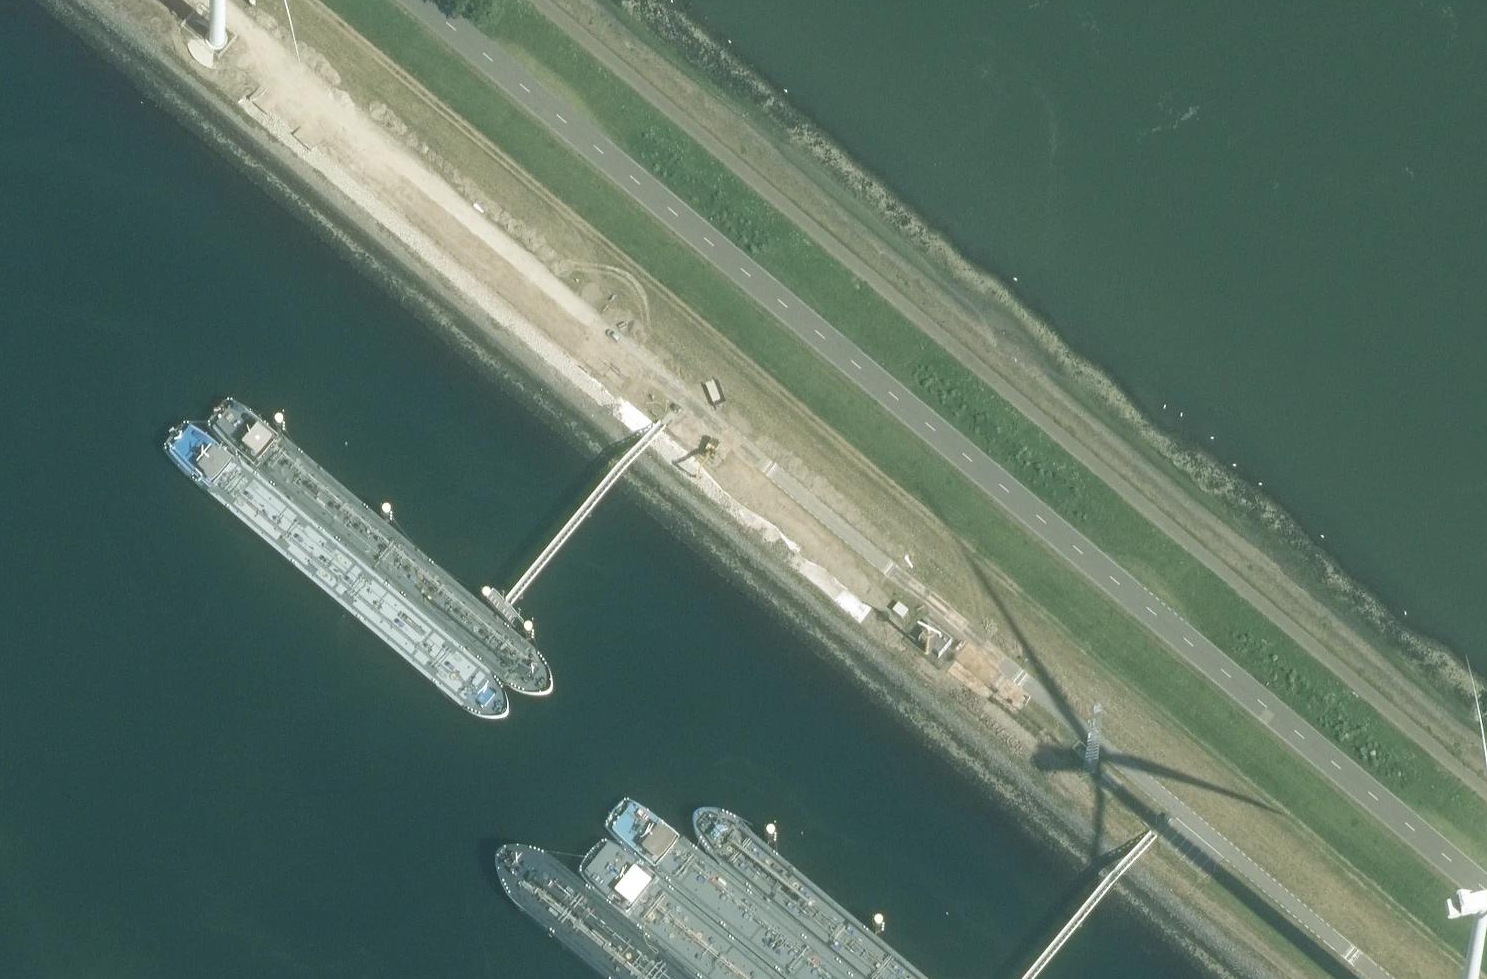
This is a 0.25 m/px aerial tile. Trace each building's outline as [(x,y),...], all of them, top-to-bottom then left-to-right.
[(898,605),(892,612),(902,620),(908,612),(898,605)] [(925,647),(926,651),(925,651),(924,653),(924,654),(924,655),(925,656),(926,658),(927,658),(928,658),(929,658),(930,657),(931,656),(932,655),(932,653),(938,658),(937,659),(938,659),(951,643),(931,627),(918,643),(919,642),(925,647)]
